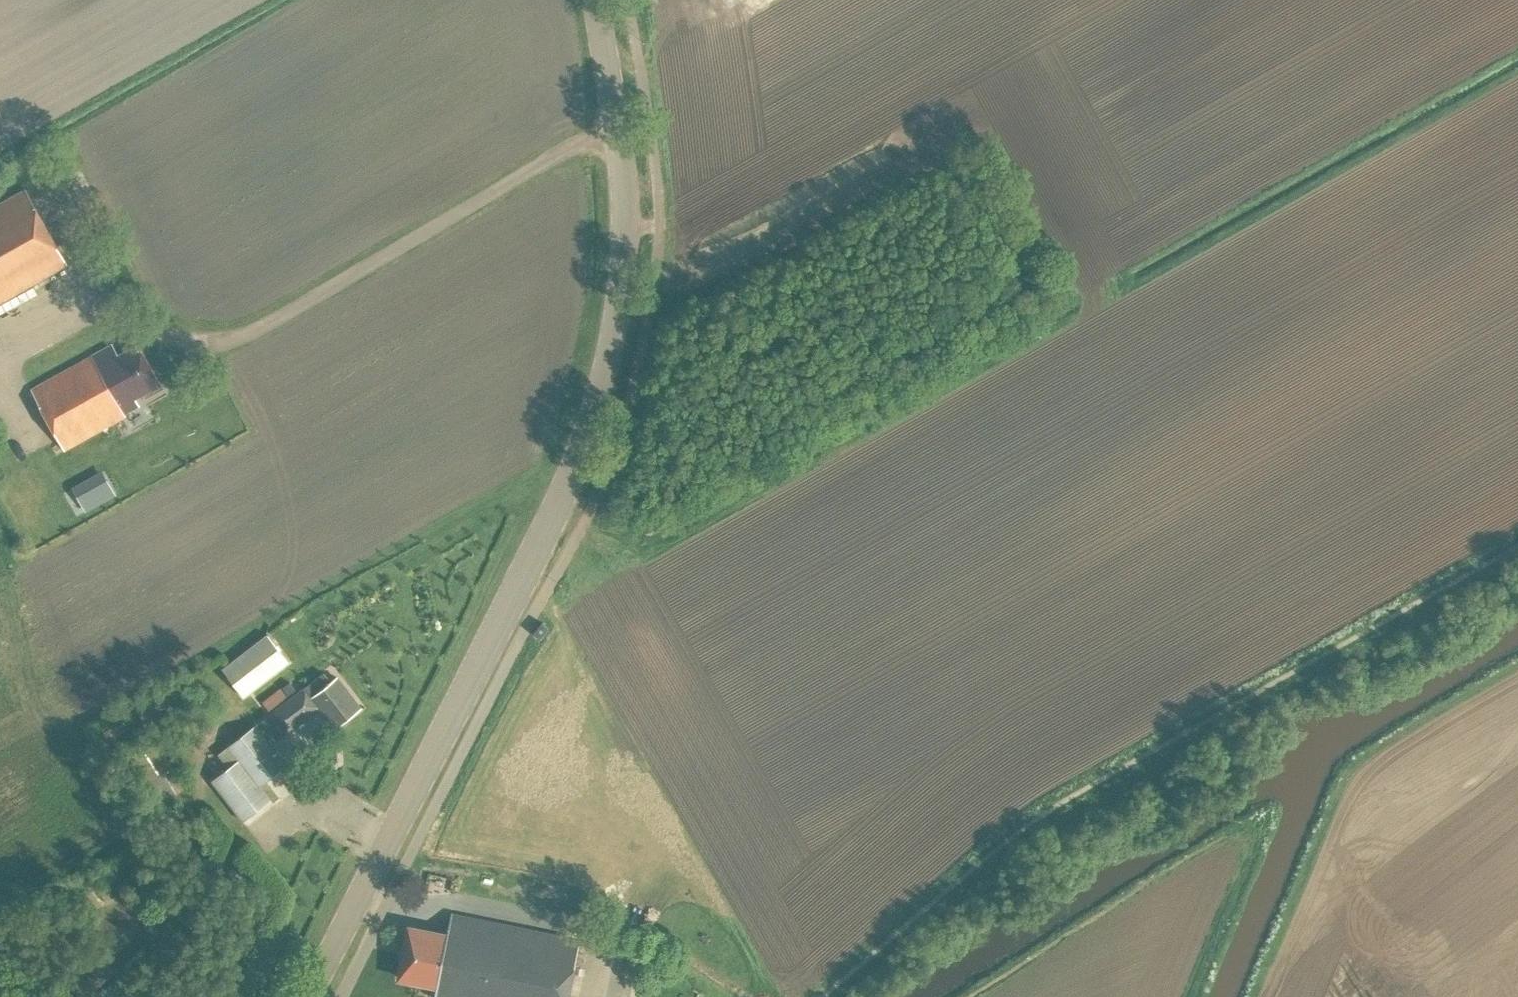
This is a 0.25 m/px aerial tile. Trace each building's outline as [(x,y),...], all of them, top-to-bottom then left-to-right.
[(71,264),(26,187),(0,202),(0,305),(71,264)] [(113,344),(31,389),(65,450),(126,416),(125,414),(140,406),(136,399),(161,385),(138,344),(119,355),(113,344)] [(72,486),(85,511),(117,495),(105,470),(72,486)] [(548,630),(542,626),(534,637),(540,641),(548,630)] [(290,664),(270,637),(224,672),(245,699),(290,664)] [(337,728),(361,708),(337,678),(332,682),(326,674),(275,715),(272,713),(263,720),(281,742),(322,709),(337,728)] [(108,741),(128,728),(123,721),(103,733),(108,741)] [(239,762),(214,781),(245,823),(274,801),(273,800),(276,797),(266,784),(288,768),(257,727),(228,748),(239,762)] [(581,941),(451,916),(447,937),(411,930),(401,981),(437,988),(435,996),(569,996),(581,941)]
